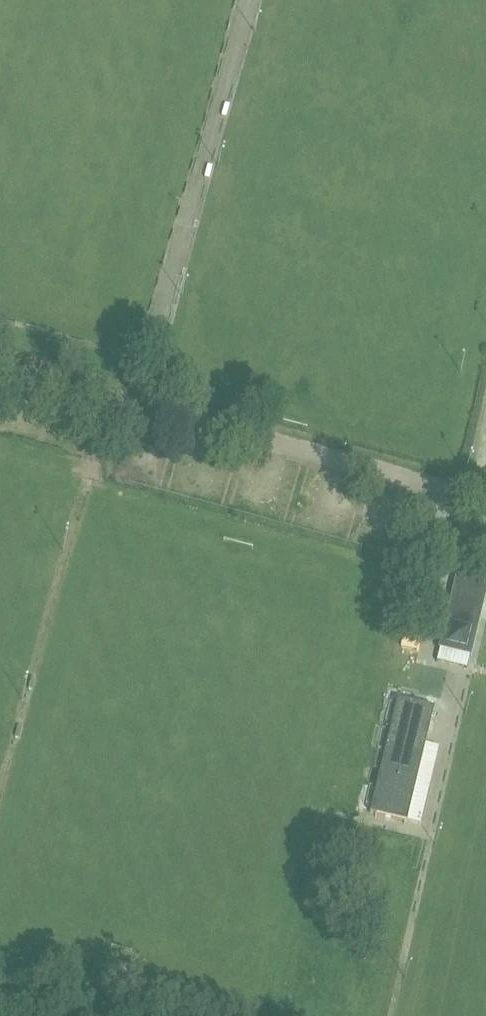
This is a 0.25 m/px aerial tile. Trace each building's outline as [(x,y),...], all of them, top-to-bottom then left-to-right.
[(438,648),(471,656),(485,593),(485,578),(457,571),(438,648)] [(446,666),(476,671),(478,658),(448,653),(446,666)] [(405,822),(423,744),(427,729),(430,716),(432,708),(399,700),(395,699),(368,813),(369,813),(385,817),(391,818),(405,822)]
